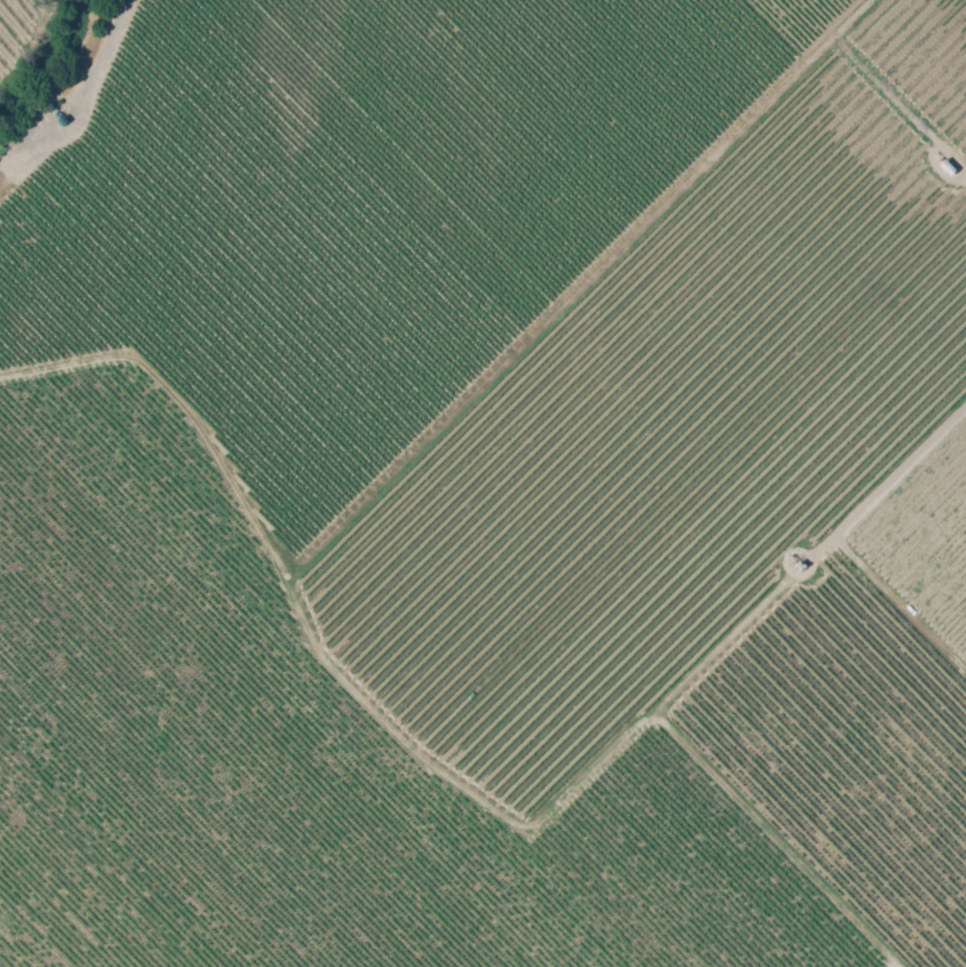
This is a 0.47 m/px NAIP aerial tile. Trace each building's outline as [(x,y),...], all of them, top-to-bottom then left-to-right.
[(937,161),(943,155),(955,168),(949,174),(937,161)] [(800,558),(805,563),(801,568),(796,562),(800,558)]
